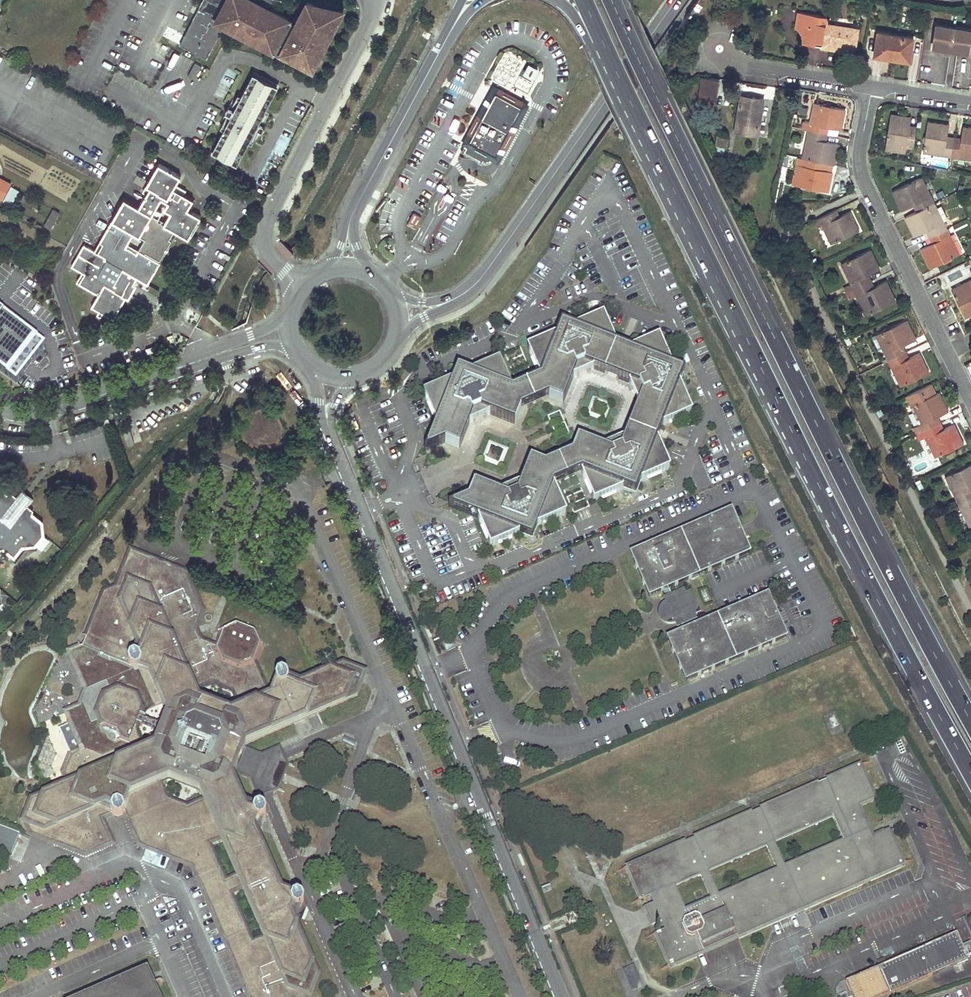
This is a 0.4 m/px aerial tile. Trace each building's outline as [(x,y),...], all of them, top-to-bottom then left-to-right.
[(180,44),(207,58),(225,25),(281,50),(296,58),(299,52),(316,61),(338,17),(344,8),(323,4),(321,8),(308,1),(297,22),(284,15),(271,9),(275,1),(274,0),(204,0),(180,44)] [(827,16),(800,12),(796,28),(798,28),(803,35),(802,42),(815,44),(816,40),(822,41),(821,45),(821,47),(838,49),(839,43),(855,46),(858,28),(826,23),(827,16)] [(937,25),(934,47),(945,48),(944,52),(950,53),(951,49),(969,52),(970,38),(970,31),(937,25)] [(878,32),(875,55),(897,58),(897,57),(911,59),(914,37),(878,32)] [(516,74),(521,76),(528,62),(513,55),(511,59),(521,64),(516,74)] [(495,80),(506,86),(518,64),(507,58),(495,80)] [(195,63),(189,76),(195,79),(201,66),(195,63)] [(527,63),(522,75),(534,81),(539,69),(527,63)] [(223,82),(230,87),(238,76),(230,71),(223,82)] [(280,83),(258,71),(256,75),(278,86),(280,83)] [(278,86),(256,75),(214,151),(236,163),(278,86)] [(506,84),(519,90),(523,82),(510,76),(506,84)] [(701,76),(698,101),(715,103),(718,79),(701,76)] [(219,90),(216,98),(224,100),(226,92),(219,90)] [(462,152),(461,154),(477,162),(476,164),(479,166),(480,164),(485,167),(486,165),(488,166),(491,160),(489,159),(491,157),(492,158),(521,106),(492,90),(463,143),(466,144),(465,146),(464,145),(461,151),(462,152)] [(735,131),(758,134),(763,99),(753,97),(752,101),(740,99),(735,131)] [(809,123),(808,130),(824,133),(825,126),(830,127),(840,130),(844,108),(816,102),(811,123),(809,123)] [(890,114),(885,147),(905,150),(906,147),(913,149),(915,131),(909,129),(909,124),(910,118),(899,116),(890,114)] [(927,121),(923,149),(944,152),(943,156),(950,157),(953,141),(946,140),(947,136),(949,124),(943,123),(927,121)] [(970,157),(970,128),(968,127),(962,126),(961,138),(960,142),(953,141),(950,157),(958,159),(959,155),(970,157)] [(809,137),(804,158),(822,162),(826,163),(833,164),(837,143),(827,141),(822,140),(824,133),(808,130),(806,137),(809,137)] [(714,158),(721,161),(724,147),(726,147),(728,137),(716,135),(715,145),(716,146),(714,155),(713,155),(714,158)] [(213,154),(234,166),(236,163),(214,151),(213,154)] [(934,156),(933,165),(949,167),(950,158),(934,156)] [(796,185),(828,192),(832,172),(825,170),(820,169),(822,162),(804,158),(803,165),(801,164),(796,185)] [(200,216),(187,209),(193,199),(173,188),(180,176),(158,164),(146,185),(150,188),(139,207),(125,199),(95,251),(84,244),(72,266),(86,275),(80,284),(100,296),(92,307),(114,319),(126,297),(122,295),(124,291),(125,291),(134,276),(137,278),(148,284),(178,232),(188,238),(200,216)] [(922,176),(919,177),(928,196),(931,195),(922,176)] [(917,202),(920,209),(932,203),(934,202),(931,195),(928,196),(919,177),(893,190),(902,209),(913,204),(917,202)] [(3,198),(11,184),(0,178),(0,197),(3,198)] [(18,190),(12,187),(5,199),(11,203),(18,190)] [(945,196),(942,191),(936,194),(938,199),(945,196)] [(934,202),(932,203),(941,223),(944,222),(934,202)] [(930,228),(933,235),(947,228),(944,222),(941,223),(932,203),(920,209),(916,211),(906,216),(915,235),(925,231),(930,228)] [(54,209),(46,225),(51,228),(60,212),(54,209)] [(824,224),(833,243),(860,230),(850,210),(840,215),(835,217),(832,211),(818,218),(821,225),(824,224)] [(412,214),(406,225),(414,229),(419,218),(412,214)] [(824,224),(821,225),(830,244),(833,243),(824,224)] [(921,248),(931,268),(957,256),(947,236),(950,235),(947,228),(933,235),(936,241),(931,243),(921,248)] [(950,235),(947,236),(957,256),(960,254),(950,235)] [(850,284),(853,289),(867,282),(864,276),(868,274),(879,269),(870,249),(843,262),(852,282),(849,283),(850,284)] [(965,318),(970,315),(970,279),(951,289),(959,305),(965,318)] [(894,301),(885,281),(874,286),(871,280),(867,282),(853,289),(846,293),(849,299),(856,296),(858,295),(868,314),(894,301)] [(853,289),(850,284),(843,287),(846,293),(853,289)] [(868,314),(858,295),(856,296),(865,315),(868,314)] [(13,384),(15,382),(27,366),(38,351),(43,346),(37,342),(0,313),(0,374),(13,384)] [(884,354),(887,360),(902,353),(899,347),(904,345),(913,340),(904,320),(878,333),(887,352),(884,354)] [(440,427),(427,454),(447,445),(460,451),(471,426),(475,424),(473,420),(486,415),(488,419),(492,417),(516,428),(524,412),(550,399),(565,404),(574,380),(578,378),(577,376),(590,370),(591,373),(596,371),(631,384),(632,388),(635,387),(640,400),(638,401),(640,405),(626,442),(622,444),(623,446),(611,451),(610,449),(606,451),(581,441),(575,455),(548,466),(531,461),(523,486),(519,488),(520,492),(508,498),(506,494),(502,496),(476,487),(472,501),(452,509),(480,518),(492,545),(495,544),(496,546),(522,534),(530,537),(529,533),(527,532),(528,528),(531,529),(533,526),(537,527),(536,529),(538,533),(541,526),(567,514),(566,513),(568,511),(557,486),(564,483),(578,514),(593,507),(579,476),(584,474),(596,499),(598,499),(599,501),(624,490),(633,493),(631,489),(629,488),(630,484),(634,485),(635,482),(638,484),(638,486),(639,490),(642,482),(668,471),(667,468),(669,468),(657,441),(663,427),(689,415),(688,412),(690,411),(679,386),(682,377),(678,380),(677,383),(673,381),(674,378),(672,377),(673,373),(676,374),(680,372),(672,369),(660,344),(658,344),(657,342),(631,353),(617,348),(605,322),(603,323),(602,321),(576,332),(567,329),(569,333),(572,334),(571,337),(567,336),(566,340),(561,338),(563,335),(561,331),(558,340),(532,351),(533,353),(531,354),(542,380),(536,382),(522,350),(508,357),(523,389),(515,392),(504,366),(501,367),(500,366),(474,377),(467,374),(469,378),(471,379),(469,383),(466,382),(464,385),(461,383),(461,382),(460,378),(456,385),(429,397),(430,399),(428,401),(440,427)] [(567,329),(561,331),(563,335),(561,338),(566,340),(567,336),(571,337),(572,334),(569,333),(567,329)] [(878,333),(875,334),(884,354),(887,352),(878,333)] [(902,385),(929,372),(919,352),(909,357),(905,359),(902,353),(887,360),(891,367),(893,366),(902,385)] [(893,366),(891,367),(900,386),(902,385),(893,366)] [(682,377),(680,372),(676,374),(673,373),(672,377),(674,378),(673,381),(677,383),(678,380),(682,377)] [(469,378),(467,374),(460,378),(461,382),(461,383),(464,385),(466,382),(469,383),(471,379),(469,378)] [(915,435),(937,424),(934,418),(938,416),(948,411),(939,391),(936,392),(931,383),(905,396),(910,405),(913,404),(922,423),(919,424),(912,428),(915,435)] [(913,404),(910,405),(919,424),(922,423),(913,404)] [(486,415),(473,420),(475,424),(488,419),(486,415)] [(937,424),(915,435),(919,441),(925,438),(928,437),(937,456),(964,443),(954,423),(944,428),(940,430),(937,424)] [(123,428),(129,445),(135,443),(129,426),(123,428)] [(928,437),(925,438),(935,457),(937,456),(928,437)] [(958,502),(970,495),(970,493),(969,489),(970,488),(970,463),(947,476),(957,494),(954,496),(958,502)] [(947,476),(945,477),(954,496),(957,494),(947,476)] [(923,488),(920,480),(915,482),(919,490),(923,488)] [(630,484),(629,488),(631,489),(633,493),(639,490),(638,486),(638,484),(635,482),(634,485),(630,484)] [(5,545),(15,553),(22,543),(35,542),(44,533),(42,519),(32,511),(33,507),(27,502),(25,504),(16,497),(18,495),(13,491),(8,492),(0,485),(0,545),(5,545)] [(24,487),(18,495),(16,497),(25,504),(27,502),(34,495),(24,487)] [(519,488),(506,494),(508,498),(520,492),(519,488)] [(958,502),(960,509),(963,508),(970,523),(970,495),(958,502)] [(960,509),(970,528),(970,523),(963,508),(960,509)] [(730,513),(630,556),(648,597),(663,591),(666,599),(664,599),(666,604),(664,605),(661,610),(663,611),(662,613),(664,619),(668,620),(667,622),(671,623),(674,622),(676,626),(678,625),(681,632),(667,639),(685,681),(785,637),(766,596),(687,630),(684,623),(694,618),(693,613),(698,611),(690,594),(686,595),(683,591),(672,596),(669,589),(748,554),(730,513)] [(529,533),(530,537),(538,533),(536,529),(537,527),(533,526),(531,529),(528,528),(527,532),(529,533)] [(255,801),(248,804),(241,789),(237,778),(237,769),(240,763),(244,753),(248,744),(313,714),(361,692),(367,670),(343,660),(304,677),(299,674),(294,671),(286,667),(282,674),(277,687),(267,691),(254,656),(261,641),(256,627),(238,620),(225,627),(216,642),(199,634),(195,621),(201,605),(187,567),(131,545),(116,583),(104,588),(86,641),(69,649),(84,684),(79,704),(68,711),(82,745),(78,747),(79,750),(71,753),(64,772),(68,783),(31,799),(24,818),(31,833),(85,854),(116,845),(132,837),(148,848),(192,867),(249,996),(308,996),(317,974),(300,922),(307,909),(304,902),(298,900),(294,901),(289,900),(283,897),(254,828),(257,818),(263,819),(269,814),(269,807),(262,801),(255,801)] [(449,641),(440,644),(443,652),(452,648),(449,641)] [(899,736),(893,738),(900,754),(906,752),(899,736)] [(493,750),(486,753),(488,760),(496,757),(493,750)] [(872,833),(859,802),(877,794),(862,760),(622,862),(637,895),(650,890),(655,899),(661,915),(666,925),(656,929),(669,961),(905,860),(889,826),(872,833)] [(10,860),(20,836),(0,829),(0,856),(10,860)] [(655,899),(644,904),(650,920),(661,915),(655,899)] [(566,916),(570,926),(580,922),(576,912),(566,916)] [(879,964),(891,989),(969,955),(957,930),(879,964)] [(847,977),(857,996),(873,996),(891,989),(879,964),(847,977)] [(149,965),(76,996),(162,996),(149,965)]
